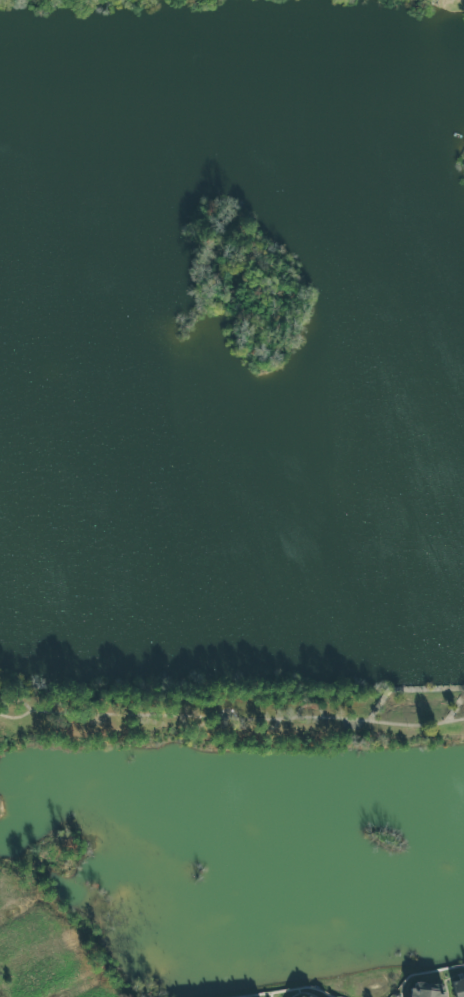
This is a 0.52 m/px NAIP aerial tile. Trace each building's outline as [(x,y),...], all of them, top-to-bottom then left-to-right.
[(456,979),(463,977),(463,996),(453,996),(450,982),(456,980),(456,979)] [(444,992),(443,996),(414,996),(408,996),(409,988),(412,988),(413,982),(416,983),(416,982),(441,985),(440,992),(444,992)]
